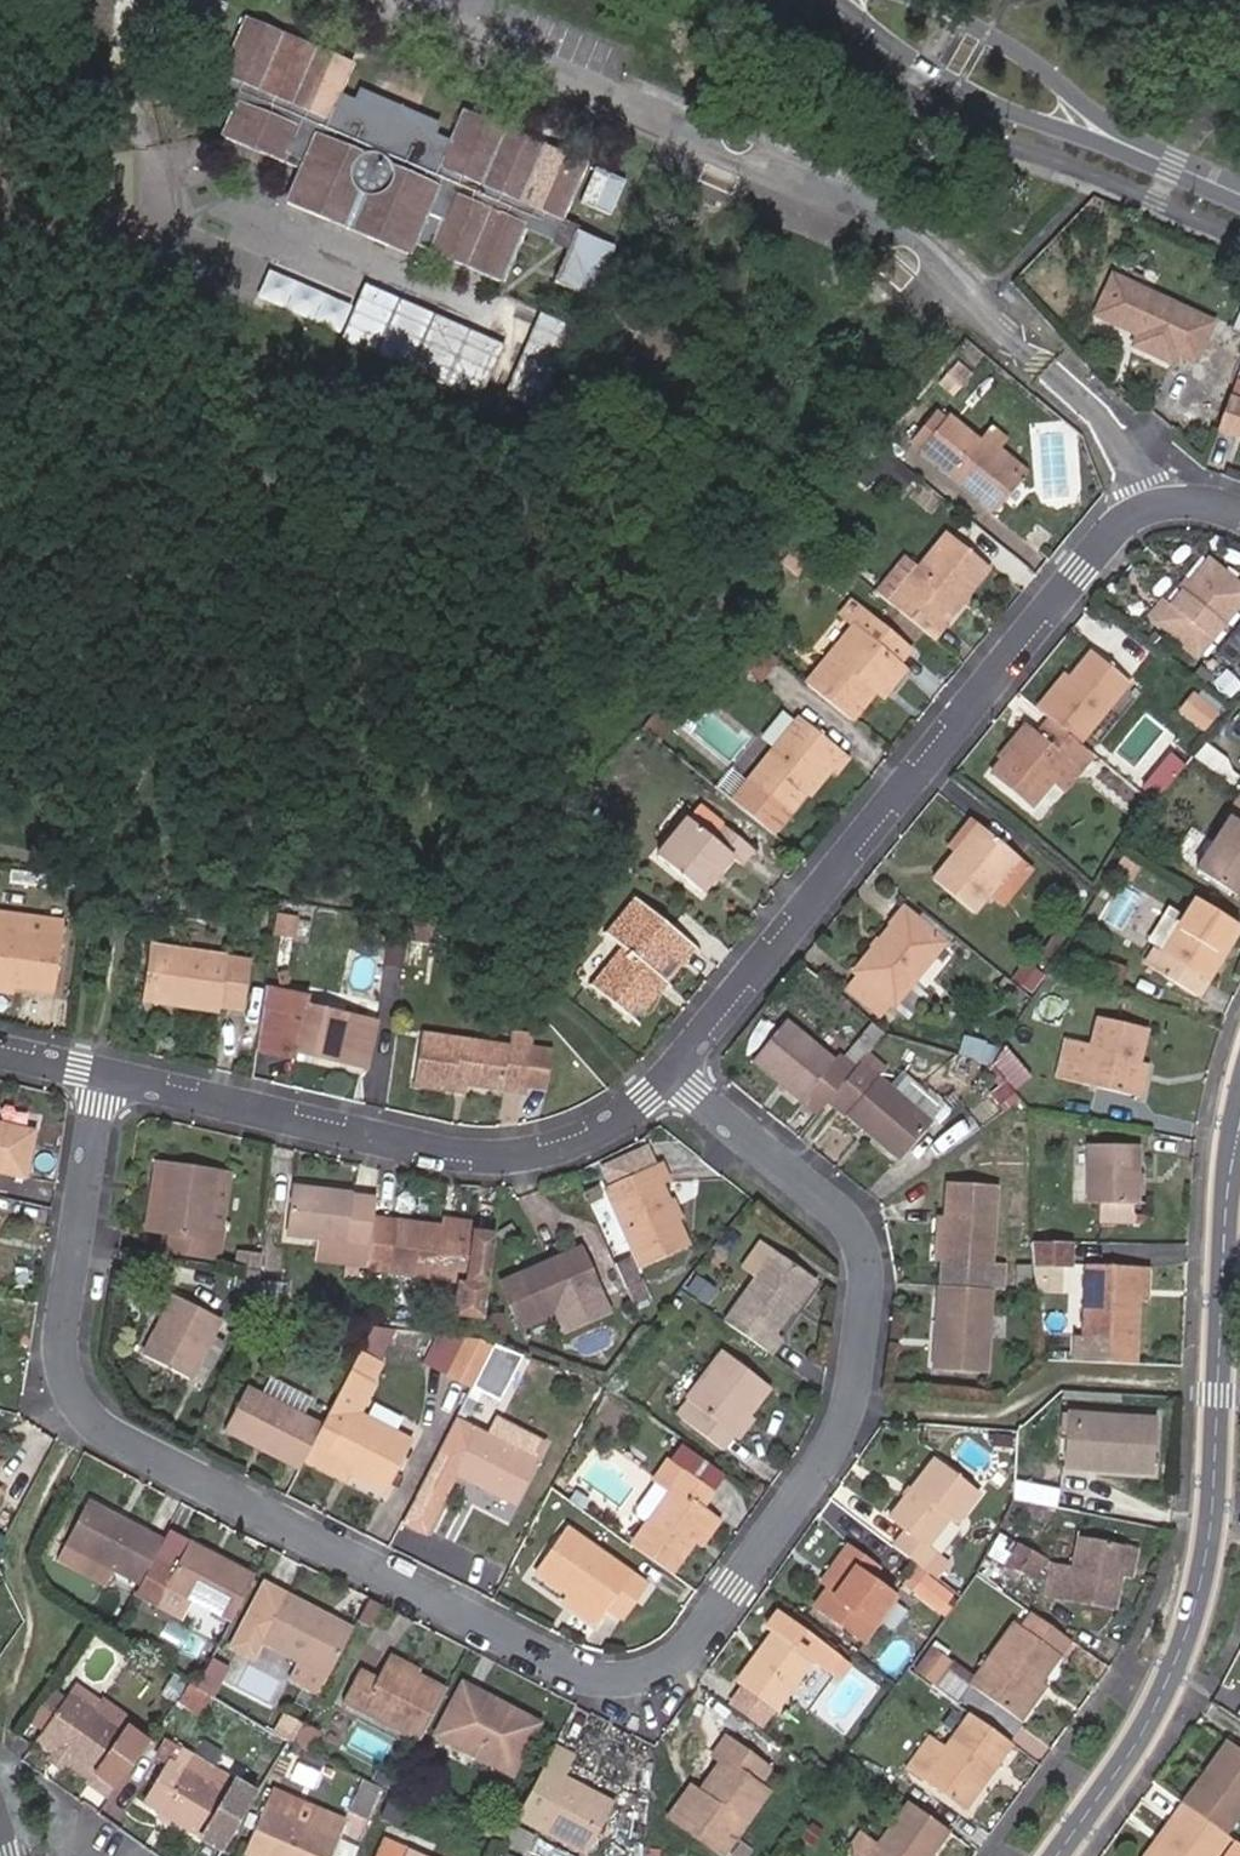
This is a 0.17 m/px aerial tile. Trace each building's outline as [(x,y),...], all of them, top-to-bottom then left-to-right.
[(218,0),(176,0),(171,25),(211,34),(218,0)] [(347,59),(242,13),(211,88),(233,97),(218,133),(279,158),(283,150),(304,160),(285,203),(403,257),(422,212),(444,222),(429,254),(500,285),(525,225),(554,238),(564,215),(587,162),(467,111),(454,144),(435,136),(439,125),(357,88),(352,99),(333,90),(347,59)] [(431,95),(383,73),(375,91),(423,113),(431,95)] [(634,182),(603,166),(585,202),(616,218),(634,182)] [(564,215),(554,238),(569,244),(575,229),(579,221),(564,215)] [(569,244),(555,279),(592,293),(612,244),(575,229),(569,244)] [(1208,318),(1107,274),(1092,312),(1136,330),(1133,338),(1171,356),(1174,348),(1194,357),(1208,318)] [(507,340),(367,279),(341,341),(478,405),(507,340)] [(579,328),(543,311),(495,413),(531,429),(579,328)] [(941,381),(954,393),(969,374),(956,363),(941,381)] [(1223,389),(1210,428),(1227,433),(1228,430),(1239,434),(1239,394),(1223,389)] [(1000,462),(971,438),(939,411),(911,447),(975,497),(1000,462)] [(985,419),(971,438),(1000,462),(975,497),(990,509),(1022,467),(996,445),(1003,434),(985,419)] [(914,567),(884,604),(925,637),(984,565),(941,532),(914,567)] [(821,552),(802,537),(781,562),(800,577),(821,552)] [(870,593),(884,604),(914,567),(899,555),(870,593)] [(1190,652),(1239,589),(1239,583),(1205,556),(1166,605),(1157,597),(1143,615),(1190,652)] [(845,626),(860,608),(844,595),(829,614),(845,626)] [(845,626),(799,684),(845,720),(868,692),(895,660),(906,646),(860,608),(845,626)] [(770,661),(728,627),(708,653),(731,671),(743,671),(755,680),(770,661)] [(1084,646),(1034,712),(1041,717),(1072,742),(1124,677),(1084,646)] [(904,668),(895,660),(868,692),(878,700),(904,668)] [(1188,700),(1180,710),(1206,729),(1214,720),(1188,700)] [(795,714),(741,781),(781,814),(820,764),(829,771),(841,755),(795,714)] [(1072,742),(1041,717),(1030,732),(1021,725),(983,774),(1024,806),(1048,774),(1062,757),(1073,767),(1085,752),(1072,742)] [(1167,756),(1142,788),(1155,798),(1180,766),(1167,756)] [(1060,784),(1073,767),(1062,757),(1048,774),(1060,784)] [(1049,820),(1063,795),(1048,786),(1034,812),(1049,820)] [(1239,877),(1239,812),(1234,820),(1225,813),(1189,864),(1229,893),(1239,877)] [(679,817),(650,852),(695,891),(726,854),(739,865),(751,849),(714,820),(702,836),(679,817)] [(949,851),(972,823),(966,817),(942,845),(949,851)] [(949,851),(926,878),(968,913),(982,895),(1012,855),(972,823),(949,851)] [(1012,855),(982,895),(998,907),(1029,867),(1012,855)] [(673,963),(686,945),(630,898),(599,934),(615,947),(584,986),(620,1014),(628,1003),(637,1009),(652,991),(645,986),(667,959),(673,963)] [(1235,928),(1190,899),(1157,952),(1150,949),(1141,964),(1192,996),(1235,928)] [(847,971),(848,971),(888,1002),(937,939),(897,908),(847,971)] [(1,982),(42,988),(52,918),(0,910),(0,982),(1,982)] [(169,995),(168,1000),(206,1005),(207,1000),(226,1002),(232,959),(136,944),(130,989),(169,995)] [(691,950),(686,945),(673,963),(667,959),(645,986),(652,991),(660,981),(664,984),(691,950)] [(888,1002),(848,971),(838,983),(878,1014),(888,1002)] [(129,994),(168,1000),(169,995),(130,989),(129,994)] [(343,1067),(354,1016),(289,1001),(288,1008),(273,1004),(265,1039),(279,1043),(277,1052),(343,1067)] [(368,1019),(354,1016),(343,1067),(357,1071),(368,1019)] [(742,1061),(808,1113),(819,1100),(848,1065),(829,1048),(823,1055),(777,1016),(742,1061)] [(1130,1091),(1136,1063),(1143,1027),(1094,1016),(1080,1080),(1130,1091)] [(501,1049),(522,1052),(525,1032),(504,1029),(502,1044),(501,1049)] [(519,1076),(522,1052),(501,1049),(502,1044),(413,1030),(404,1084),(447,1091),(451,1065),(463,1067),(519,1076)] [(996,1046),(966,1036),(960,1056),(984,1064),(996,1046)] [(989,1098),(1007,1111),(1035,1073),(1003,1049),(990,1066),(1004,1076),(989,1098)] [(924,1120),(853,1059),(848,1065),(819,1100),(892,1160),(924,1120)] [(1143,1065),(1136,1063),(1130,1091),(1138,1093),(1143,1065)] [(458,1093),(463,1067),(451,1065),(447,1091),(458,1093)] [(16,1176),(27,1131),(0,1125),(0,1172),(16,1176)] [(638,1142),(591,1162),(600,1182),(647,1163),(638,1142)] [(1134,1145),(1082,1144),(1081,1204),(1094,1205),(1093,1222),(1124,1223),(1126,1205),(1132,1205),(1134,1145)] [(677,1242),(667,1218),(659,1221),(654,1208),(661,1204),(653,1184),(661,1180),(653,1161),(647,1163),(600,1182),(597,1183),(631,1262),(677,1242)] [(151,1227),(158,1168),(147,1166),(137,1234),(157,1237),(159,1228),(151,1227)] [(204,1174),(158,1168),(151,1227),(159,1228),(157,1237),(155,1254),(213,1262),(216,1235),(196,1233),(204,1174)] [(223,1176),(204,1174),(196,1233),(216,1235),(223,1176)] [(364,1243),(369,1200),(341,1197),(342,1191),(285,1183),(278,1233),(321,1238),(364,1243)] [(992,1186),(942,1183),(936,1284),(983,1288),(986,1288),(998,1288),(1000,1264),(988,1264),(992,1186)] [(659,1221),(667,1218),(675,1214),(669,1200),(661,1204),(654,1208),(659,1221)] [(434,1228),(467,1232),(469,1222),(436,1218),(434,1228)] [(434,1228),(391,1222),(384,1271),(463,1281),(460,1300),(479,1302),(488,1235),(467,1232),(434,1228)] [(748,1274),(767,1246),(753,1237),(734,1264),(748,1274)] [(364,1243),(321,1238),(318,1262),(361,1268),(364,1243)] [(1030,1241),(1030,1265),(1072,1265),(1072,1240),(1030,1241)] [(717,1318),(766,1353),(778,1336),(767,1327),(805,1276),(767,1246),(748,1274),(717,1318)] [(601,1313),(572,1247),(511,1273),(520,1293),(500,1301),(511,1327),(548,1311),(557,1332),(601,1313)] [(1131,1304),(1132,1265),(1082,1264),(1079,1336),(1130,1339),(1131,1304)] [(1143,1266),(1132,1265),(1131,1304),(1141,1304),(1143,1266)] [(1068,1268),(1032,1268),(1032,1292),(1068,1292),(1068,1268)] [(511,1273),(492,1281),(500,1301),(520,1293),(511,1273)] [(936,1284),(934,1284),(929,1370),(978,1373),(983,1288),(936,1284)] [(166,1293),(132,1352),(178,1379),(211,1319),(166,1293)] [(468,1389),(491,1346),(474,1341),(461,1340),(443,1376),(468,1389)] [(735,1413),(742,1418),(765,1384),(715,1348),(680,1394),(693,1404),(680,1423),(716,1447),(727,1432),(724,1430),(735,1413)] [(264,1393),(304,1412),(311,1397),(271,1378),(264,1393)] [(214,1431),(295,1472),(308,1445),(316,1430),(238,1387),(214,1431)] [(408,1439),(330,1401),(316,1430),(308,1445),(326,1454),(351,1467),(348,1473),(382,1491),(408,1439)] [(748,1423),(742,1418),(735,1413),(724,1430),(727,1432),(737,1439),(748,1423)] [(541,1443),(492,1416),(482,1434),(531,1461),(541,1443)] [(1066,1447),(1056,1447),(1055,1466),(1144,1473),(1148,1422),(1067,1416),(1066,1447)] [(1057,1416),(1056,1447),(1066,1447),(1067,1416),(1057,1416)] [(482,1434),(452,1418),(412,1493),(434,1505),(451,1473),(508,1504),(531,1461),(482,1434)] [(351,1467),(326,1454),(319,1467),(345,1480),(348,1473),(351,1467)] [(899,1529),(888,1544),(917,1566),(929,1549),(923,1545),(943,1518),(950,1523),(972,1489),(924,1455),(881,1516),(899,1529)] [(642,1523),(627,1544),(665,1571),(686,1543),(707,1513),(697,1505),(708,1490),(664,1458),(647,1481),(649,1482),(664,1493),(642,1523)] [(642,1523),(664,1493),(649,1482),(631,1507),(632,1515),(642,1523)] [(80,1498),(56,1543),(106,1570),(132,1583),(145,1558),(156,1539),(80,1498)] [(707,1513),(686,1543),(695,1549),(714,1522),(712,1521),(714,1517),(707,1513)] [(945,1521),(934,1547),(948,1553),(960,1527),(945,1521)] [(561,1525),(531,1570),(562,1591),(596,1615),(603,1605),(617,1616),(641,1581),(561,1525)] [(1014,1547),(991,1536),(980,1559),(1002,1570),(1014,1547)] [(1110,1611),(1116,1577),(1122,1547),(1072,1536),(1067,1567),(1044,1563),(1038,1598),(1110,1611)] [(809,1583),(817,1590),(822,1593),(842,1564),(851,1571),(863,1555),(839,1538),(809,1583)] [(226,1617),(249,1573),(183,1539),(168,1570),(145,1558),(132,1583),(126,1593),(150,1605),(161,1583),(186,1597),(226,1617)] [(106,1570),(56,1543),(47,1560),(97,1586),(106,1570)] [(1040,1561),(1014,1547),(1002,1570),(1029,1584),(1040,1561)] [(1122,1547),(1116,1577),(1131,1580),(1136,1549),(1122,1547)] [(943,1560),(929,1549),(917,1566),(931,1576),(943,1560)] [(924,1573),(899,1555),(889,1570),(914,1587),(924,1573)] [(822,1593),(817,1590),(804,1607),(855,1642),(888,1598),(851,1571),(842,1564),(822,1593)] [(346,1627),(258,1582),(226,1644),(247,1655),(256,1639),(292,1658),(323,1673),(346,1627)] [(175,1618),(186,1597),(161,1583),(150,1605),(175,1618)] [(596,1615),(562,1591),(561,1592),(555,1600),(556,1600),(553,1604),(589,1628),(596,1617),(595,1616),(596,1615)] [(1032,1681),(1063,1637),(1024,1610),(1011,1627),(967,1687),(966,1688),(1007,1717),(1032,1681)] [(773,1630),(739,1680),(780,1708),(813,1659),(831,1671),(841,1657),(775,1612),(766,1625),(773,1630)] [(957,1680),(967,1687),(1011,1627),(1001,1620),(957,1680)] [(936,1669),(941,1662),(921,1648),(906,1670),(950,1699),(959,1685),(936,1669)] [(413,1739),(439,1685),(378,1655),(368,1674),(350,1665),(333,1698),(413,1739)] [(323,1673),(292,1658),(283,1676),(314,1691),(323,1673)] [(210,1660),(197,1690),(211,1696),(224,1666),(210,1660)] [(780,1708),(739,1680),(725,1700),(766,1728),(780,1708)] [(1014,1722),(1040,1686),(1032,1681),(1007,1717),(1014,1722)] [(449,1686),(425,1735),(503,1774),(527,1726),(449,1686)] [(63,1696),(37,1736),(112,1786),(144,1738),(124,1725),(119,1733),(85,1710),(63,1696)] [(93,1698),(85,1710),(119,1733),(124,1725),(127,1720),(93,1698)] [(991,1760),(1005,1740),(961,1711),(937,1746),(922,1734),(898,1767),(947,1801),(981,1754),(991,1760)] [(286,1745),(297,1724),(282,1716),(271,1734),(286,1745)] [(1183,1796),(1185,1797),(1226,1827),(1239,1808),(1239,1743),(1227,1734),(1183,1796)] [(112,1786),(37,1736),(32,1744),(107,1793),(112,1786)] [(689,1789),(662,1824),(706,1854),(750,1794),(743,1788),(756,1770),(715,1738),(702,1756),(710,1762),(689,1789)] [(145,1784),(134,1801),(194,1839),(230,1782),(162,1740),(151,1758),(159,1763),(145,1784)] [(578,1852),(579,1853),(588,1833),(604,1802),(603,1801),(593,1795),(559,1776),(570,1752),(547,1741),(510,1820),(578,1853),(578,1852)] [(957,1808),(991,1760),(981,1754),(947,1801),(957,1808)] [(159,1763),(151,1758),(137,1778),(145,1784),(159,1763)] [(339,1810),(366,1822),(380,1788),(353,1775),(339,1810)] [(655,1819),(662,1824),(689,1789),(680,1784),(655,1819)] [(238,1855),(319,1855),(335,1818),(303,1805),(260,1788),(254,1803),(232,1853),(238,1855)] [(1185,1797),(1172,1815),(1178,1819),(1151,1855),(1213,1855),(1231,1831),(1226,1827),(1185,1797)] [(942,1832),(899,1801),(867,1845),(849,1832),(832,1854),(835,1855),(924,1855),(942,1832)] [(472,1830),(499,1842),(508,1824),(481,1811),(472,1830)] [(529,1834),(508,1824),(499,1842),(520,1852),(529,1834)] [(402,1845),(382,1837),(374,1855),(427,1855),(402,1845)] [(1235,1839),(1223,1855),(1239,1855),(1239,1843),(1235,1839)]
